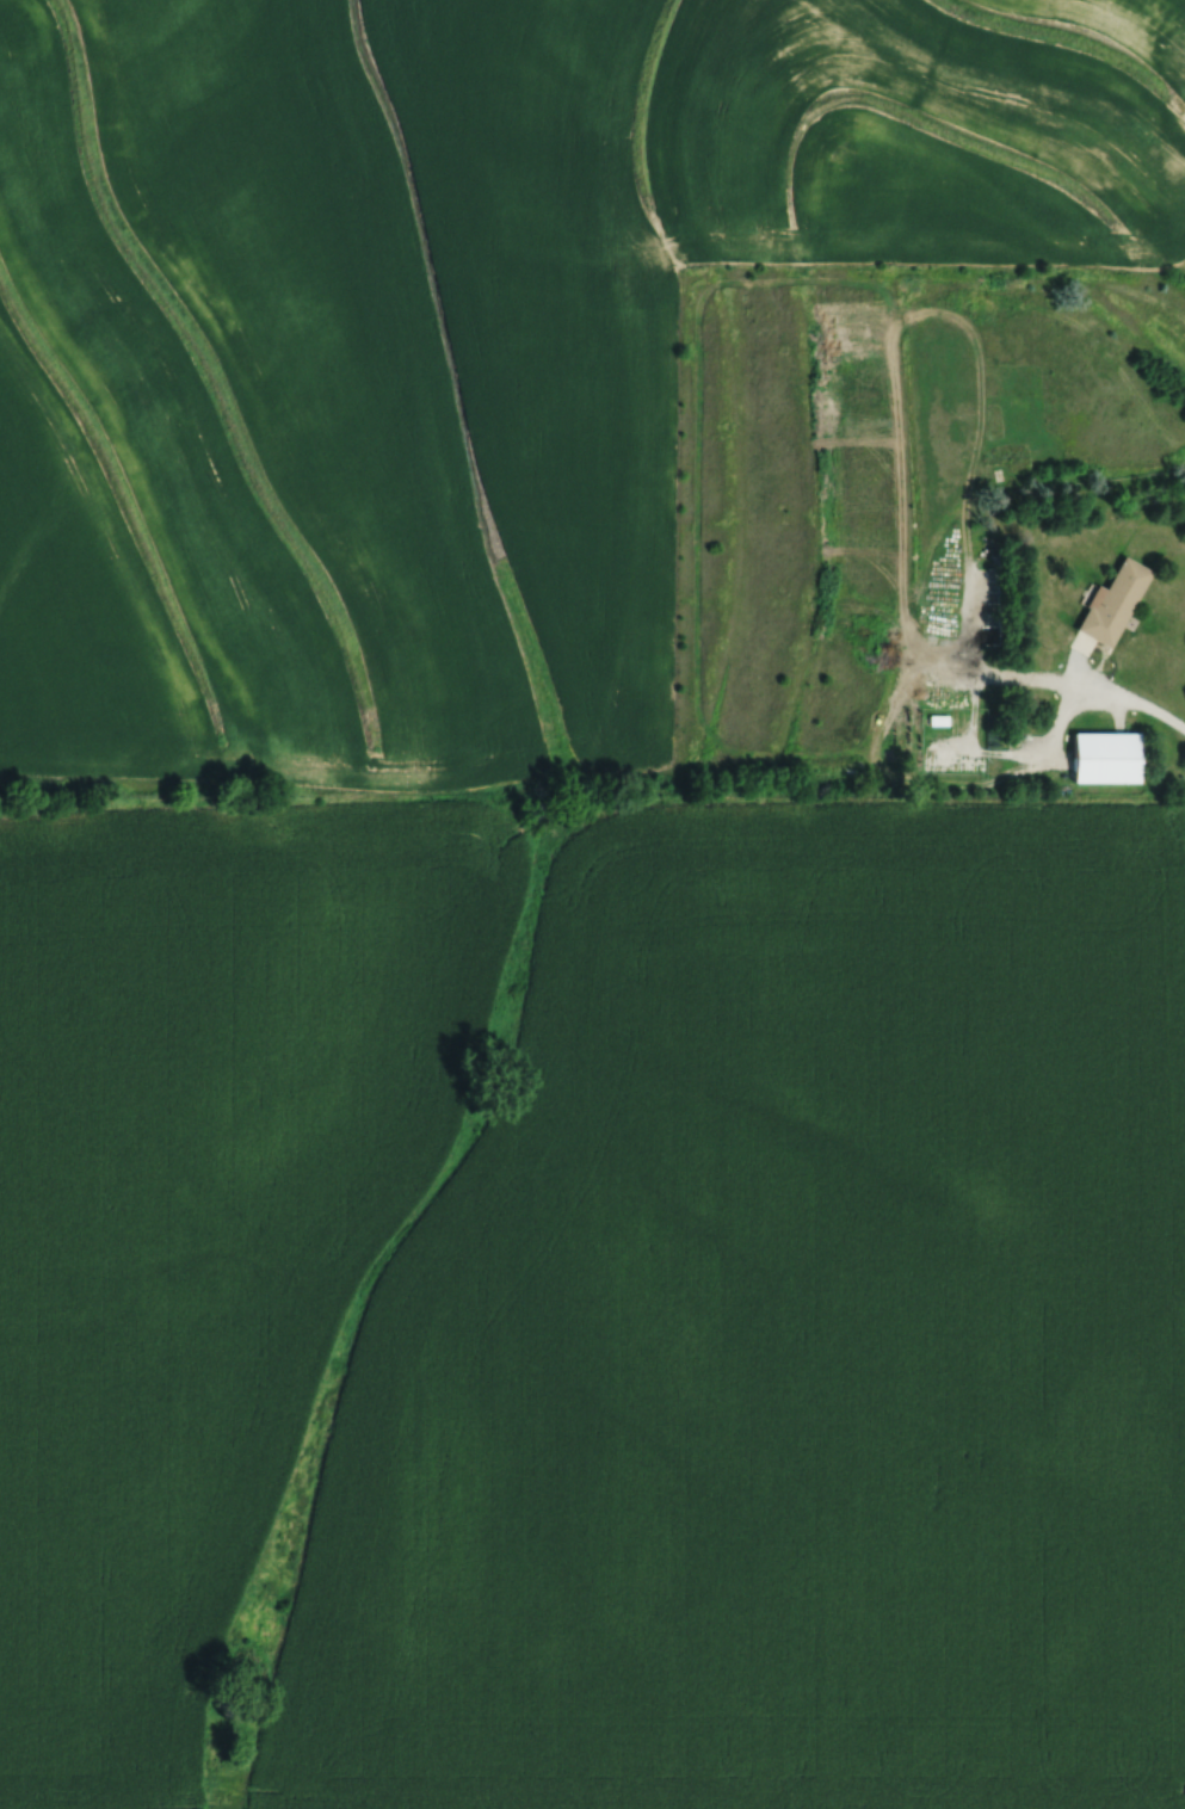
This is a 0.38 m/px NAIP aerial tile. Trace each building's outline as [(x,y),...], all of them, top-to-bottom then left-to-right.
[(1072,631),(1109,648),(1144,568),(1117,556),(1102,591),(1092,586),(1072,631)] [(1133,732),(1068,732),(1068,783),(1133,783),(1133,732)]
